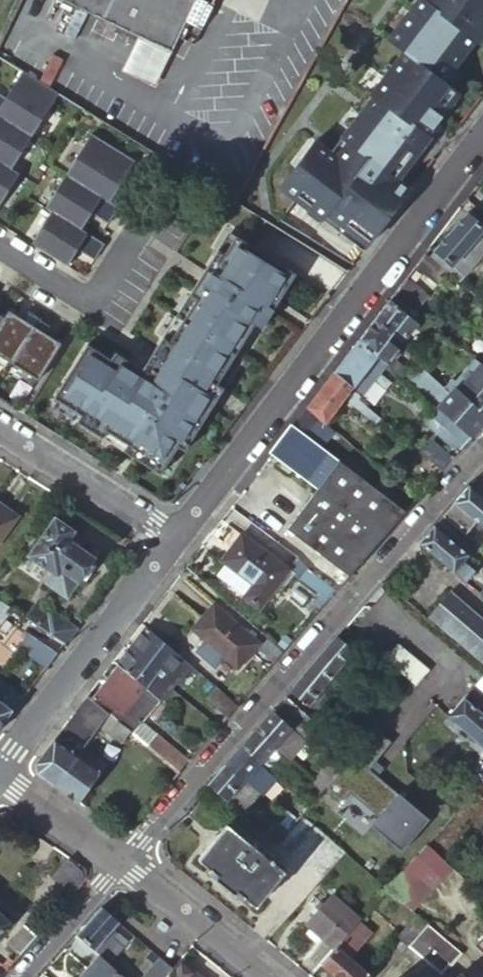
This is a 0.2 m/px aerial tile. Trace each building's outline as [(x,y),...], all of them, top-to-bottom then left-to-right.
[(139,34),(171,51),(186,27),(201,34),(213,10),(206,7),(194,1),(195,0),(71,0),(139,34)] [(451,71),(474,44),(476,46),(482,37),(482,0),(423,0),(418,7),(415,12),(411,10),(386,45),(401,55),(390,70),(382,80),(373,92),(369,98),(371,100),(358,117),(340,141),(346,145),(335,161),(329,156),(318,149),(300,175),(293,170),(277,192),(292,203),(306,213),(310,207),(324,217),(343,231),(347,225),(371,242),(409,192),(402,187),(397,183),(391,179),(406,157),(413,161),(428,140),(425,138),(432,129),(446,111),(441,106),(451,93),(441,84),(435,79),(445,66),(451,71)] [(415,12),(418,7),(413,3),(409,8),(411,10),(415,12)] [(171,51),(139,34),(123,70),(155,86),(171,51)] [(377,77),(382,80),(390,70),(385,66),(377,77)] [(441,84),(451,71),(445,66),(435,79),(441,84)] [(20,75),(5,100),(0,97),(0,120),(30,139),(56,97),(20,75)] [(441,106),(446,111),(456,97),(451,93),(441,106)] [(358,117),(371,100),(369,98),(366,95),(352,113),(358,117)] [(0,120),(0,165),(10,171),(30,139),(0,120)] [(110,184),(126,158),(90,135),(64,177),(117,210),(127,194),(110,184)] [(346,145),(340,141),(335,148),(329,156),(335,161),(346,145)] [(311,144),(293,170),(300,175),(318,149),(311,144)] [(397,183),(413,161),(406,157),(391,179),(397,183)] [(0,165),(0,204),(17,176),(10,171),(0,165)] [(50,214),(80,232),(90,215),(107,226),(117,210),(64,177),(43,209),(50,214)] [(310,207),(306,213),(320,222),(324,217),(310,207)] [(463,276),(482,252),(482,227),(466,212),(434,250),(463,276)] [(50,214),(30,246),(65,268),(76,252),(93,263),(103,247),(80,232),(50,214)] [(234,238),(227,234),(216,252),(223,256),(234,238)] [(113,355),(109,361),(85,346),(51,400),(79,418),(74,424),(158,477),(176,449),(183,453),(222,391),(215,386),(252,326),(259,331),(293,276),(234,238),(223,256),(216,252),(187,297),(195,301),(168,343),(162,339),(141,372),(113,355)] [(434,250),(428,255),(458,281),(463,276),(434,250)] [(418,260),(414,266),(436,285),(447,272),(424,252),(418,260)] [(411,269),(407,274),(414,280),(418,275),(411,269)] [(394,292),(415,310),(427,295),(406,276),(394,292)] [(423,316),(415,310),(394,292),(374,317),(393,332),(403,340),(423,316)] [(195,301),(187,297),(162,339),(168,343),(195,301)] [(2,321),(0,324),(0,360),(10,366),(39,320),(28,313),(22,322),(7,313),(2,321)] [(401,378),(403,376),(406,370),(390,355),(396,348),(387,340),(393,332),(374,317),(358,339),(384,363),(401,378)] [(50,327),(39,320),(10,366),(37,383),(60,346),(45,336),(50,327)] [(215,386),(222,391),(259,331),(252,326),(215,386)] [(403,340),(393,332),(387,340),(396,348),(403,340)] [(384,363),(358,339),(332,373),(351,388),(350,389),(358,396),(384,363)] [(415,385),(426,373),(413,362),(406,370),(403,376),(415,385)] [(359,398),(358,396),(350,389),(351,388),(332,373),(306,407),(319,417),(319,418),(326,424),(345,398),(374,423),(378,418),(357,400),(359,398)] [(415,385),(435,403),(445,391),(446,391),(426,373),(415,385)] [(476,373),(468,382),(469,383),(460,394),(482,415),(482,379),(476,373)] [(469,383),(468,382),(459,393),(460,394),(469,383)] [(452,403),(460,394),(459,393),(454,389),(449,395),(438,407),(436,409),(441,413),(447,406),(452,410),(455,407),(452,403)] [(438,407),(449,395),(445,391),(435,403),(438,407)] [(482,423),(482,415),(460,394),(452,403),(455,407),(452,410),(447,406),(441,413),(446,418),(469,439),(482,423)] [(79,418),(51,400),(47,407),(74,424),(79,418)] [(319,417),(306,407),(292,425),(314,444),(323,434),(313,425),(319,418),(319,417)] [(456,453),(469,439),(446,418),(433,432),(456,453)] [(314,444),(292,425),(271,453),(304,480),(305,478),(318,489),(337,463),(320,449),(314,444)] [(329,439),(323,434),(314,444),(320,449),(329,439)] [(442,471),(451,460),(428,441),(419,451),(442,471)] [(183,453),(176,449),(158,477),(165,481),(183,453)] [(348,578),(403,515),(337,463),(318,489),(287,529),(348,578)] [(468,486),(453,503),(475,522),(482,528),(482,499),(468,486)] [(475,522),(453,503),(440,519),(463,537),(475,522)] [(67,540),(73,532),(53,518),(26,555),(50,572),(43,582),(65,598),(78,580),(82,579),(83,580),(94,566),(92,565),(91,561),(93,559),(67,540)] [(433,526),(417,544),(465,582),(473,572),(461,562),(467,556),(467,555),(433,526)] [(267,598),(287,572),(240,535),(221,562),(252,586),(242,599),(256,610),(267,598)] [(327,587),(307,571),(299,581),(319,597),(327,587)] [(448,592),(427,617),(482,663),(482,622),(448,592)] [(0,602),(0,622),(0,623),(4,618),(11,609),(0,602)] [(203,638),(223,655),(237,668),(257,645),(214,605),(193,629),(203,638)] [(31,606),(24,617),(63,643),(74,629),(46,610),(43,614),(31,606)] [(185,691),(200,674),(145,627),(116,665),(144,689),(148,684),(160,670),(167,676),(185,691)] [(45,667),(56,653),(27,634),(17,648),(23,652),(45,667)] [(336,637),(320,656),(355,684),(359,679),(351,671),(355,666),(345,658),(351,651),(336,637)] [(213,667),(223,655),(203,638),(193,650),(213,667)] [(273,662),(282,652),(269,640),(260,650),(273,662)] [(17,648),(9,642),(0,654),(0,670),(1,670),(17,648)] [(395,643),(381,659),(402,676),(412,685),(426,669),(395,643)] [(23,652),(17,648),(1,670),(6,675),(23,652)] [(320,656),(289,693),(305,707),(306,706),(311,710),(324,694),(319,690),(326,681),(333,686),(330,690),(337,696),(340,692),(350,700),(351,698),(359,687),(355,684),(320,656)] [(144,689),(116,665),(91,698),(108,714),(116,721),(129,733),(132,735),(159,702),(144,689)] [(148,684),(156,690),(167,676),(160,670),(148,684)] [(390,711),(412,685),(402,676),(380,702),(390,711)] [(482,676),(446,717),(482,747),(482,676)] [(0,682),(0,726),(13,710),(22,698),(0,682)] [(159,702),(164,697),(156,690),(148,684),(144,689),(159,702)] [(424,695),(412,685),(390,711),(384,718),(396,728),(424,695)] [(227,718),(237,706),(216,688),(206,700),(227,718)] [(91,698),(86,695),(35,763),(36,773),(54,786),(86,744),(99,727),(108,714),(91,698)] [(284,699),(271,713),(297,735),(300,738),(313,723),(284,699)] [(361,744),(384,718),(390,711),(380,702),(373,711),(333,758),(330,755),(325,760),(329,763),(338,771),(361,744)] [(297,735),(271,713),(255,730),(280,752),(281,753),(297,735)] [(107,734),(116,721),(108,714),(99,727),(107,734)] [(373,754),(396,728),(384,718),(361,744),(373,754)] [(121,744),(129,733),(116,721),(107,734),(121,744)] [(280,752),(255,730),(239,749),(256,764),(264,771),(280,752)] [(177,774),(187,763),(152,733),(142,744),(165,764),(170,768),(177,774)] [(305,743),(325,760),(330,755),(331,753),(307,733),(302,740),(305,743)] [(297,735),(281,753),(290,760),(305,743),(302,740),(300,738),(297,735)] [(54,786),(77,803),(105,765),(88,752),(91,747),(86,744),(54,786)] [(256,764),(239,749),(224,765),(242,781),(256,765),(256,764)] [(281,753),(280,752),(264,771),(273,779),(290,760),(281,753)] [(323,789),(338,771),(329,763),(314,781),(323,789)] [(170,768),(165,764),(156,774),(161,778),(170,768)] [(206,785),(210,789),(232,808),(242,798),(242,795),(248,787),(242,781),(224,765),(206,785)] [(273,781),(256,765),(242,781),(248,787),(256,794),(259,790),(252,782),(256,778),(267,788),(273,781)] [(274,780),(293,796),(300,789),(281,772),(274,780)] [(323,789),(314,781),(302,795),(305,798),(300,805),(305,810),(323,789)] [(371,820),(400,848),(428,818),(399,791),(371,820)] [(292,826),(300,817),(305,810),(300,805),(292,813),(289,810),(282,817),(292,826)] [(250,823),(265,837),(276,825),(266,817),(262,820),(248,807),(240,815),(250,823)] [(239,838),(250,823),(240,815),(238,813),(226,827),(223,826),(195,862),(215,877),(213,880),(233,896),(236,892),(255,908),(283,872),(239,838)] [(276,825),(265,837),(275,845),(292,826),(282,817),(276,825)] [(450,869),(426,847),(416,859),(440,880),(450,869)] [(85,869),(68,857),(50,878),(70,895),(85,878),(85,869)] [(440,880),(416,859),(407,869),(430,891),(440,880)] [(430,891),(407,869),(397,879),(421,900),(430,891)] [(397,879),(387,891),(411,911),(421,900),(397,879)] [(334,950),(360,922),(331,895),(305,924),(334,950)] [(99,907),(75,935),(101,958),(115,941),(110,937),(114,933),(109,929),(116,922),(99,907)] [(8,922),(0,915),(0,932),(8,922)] [(407,946),(426,924),(417,916),(398,937),(407,946)] [(321,964),(335,976),(367,976),(368,976),(349,957),(371,932),(360,922),(334,950),(321,964)] [(5,944),(18,955),(35,935),(23,925),(5,944)] [(428,925),(408,947),(439,974),(447,964),(449,966),(460,952),(428,925)] [(473,944),(482,953),(482,934),(473,944)] [(171,970),(149,950),(143,957),(151,964),(140,976),(165,976),(171,970)] [(0,965),(0,966),(5,970),(11,963),(6,958),(0,965)] [(101,958),(84,976),(122,976),(101,958)] [(171,970),(165,976),(196,976),(178,962),(171,970)]
